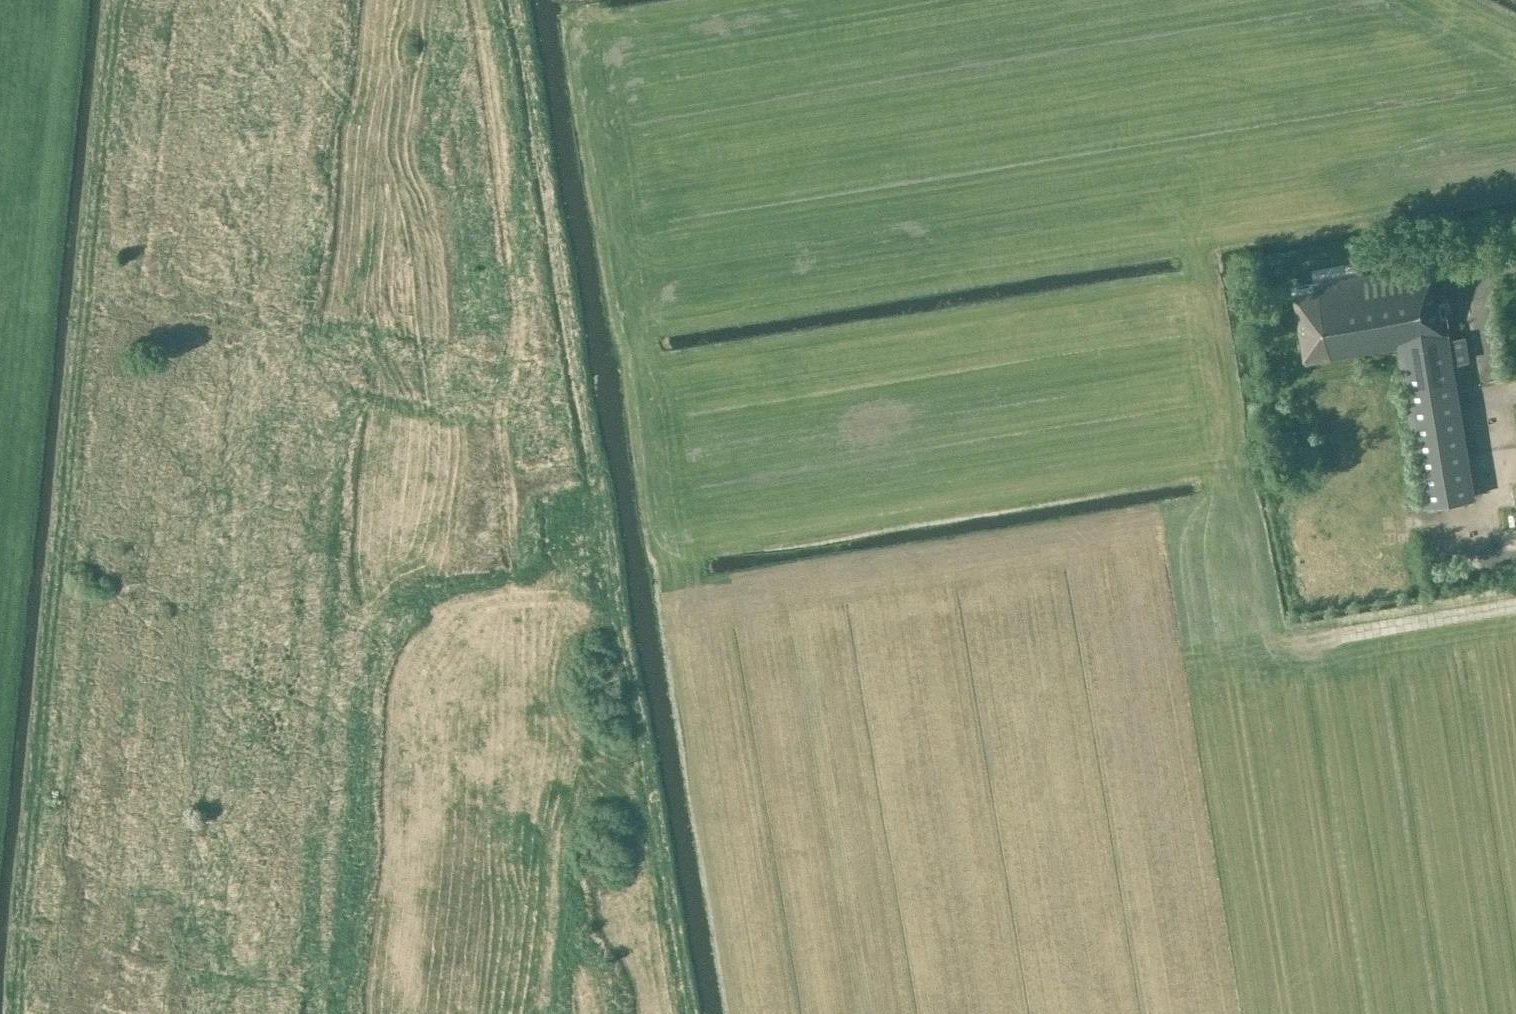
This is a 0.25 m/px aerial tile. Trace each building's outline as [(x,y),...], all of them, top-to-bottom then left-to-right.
[(1437,284),(1435,267),(1293,288),(1306,362),(1398,346),(1401,360),(1400,360),(1424,504),(1475,496),(1451,352),(1449,338),(1450,337),(1441,284),(1437,284)]
